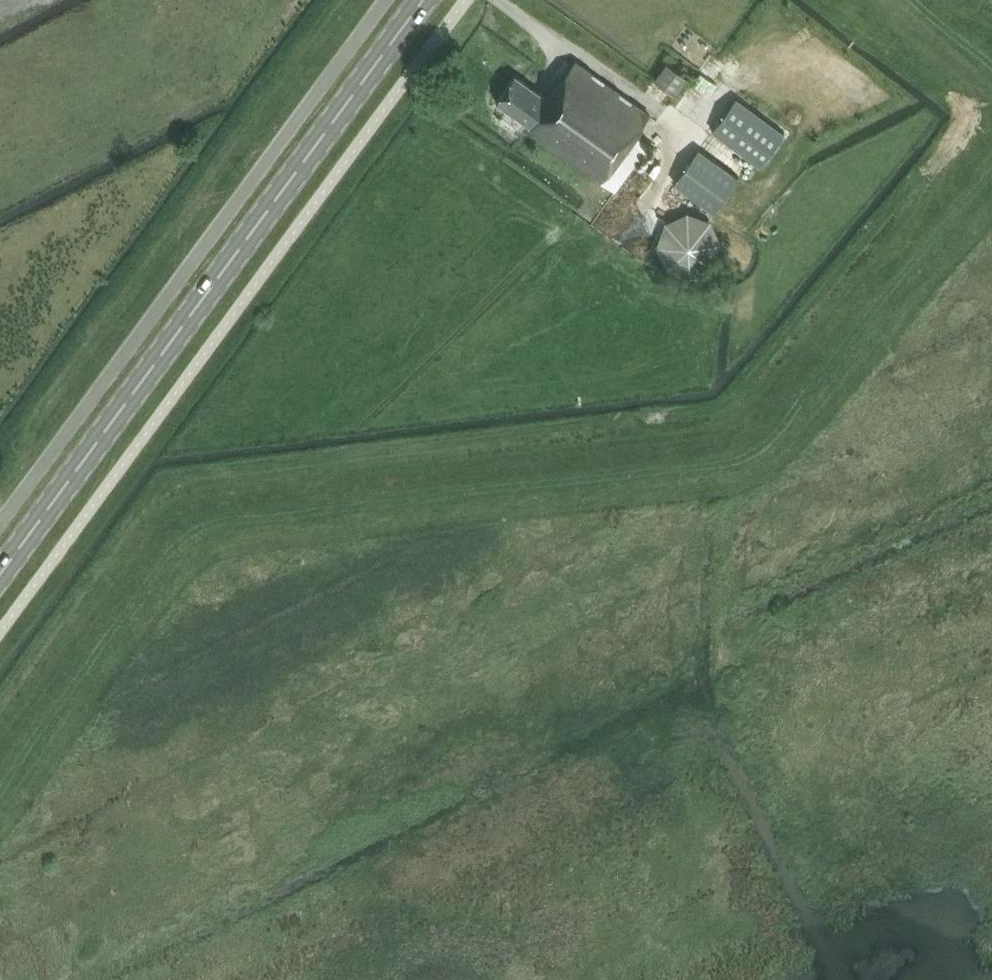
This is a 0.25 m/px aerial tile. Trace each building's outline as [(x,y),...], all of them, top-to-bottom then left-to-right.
[(600,180),(649,112),(575,59),(548,97),(515,73),(496,99),(529,123),(526,126),(600,180)] [(686,77),(666,62),(654,77),(675,92),(686,77)] [(761,165),(785,131),(737,96),(712,130),(761,165)] [(734,173),(699,148),(674,182),(709,208),(734,173)] [(662,246),(666,257),(675,266),(687,269),(700,268),(710,261),(716,250),(717,237),(712,226),(703,217),(691,214),(679,216),(669,223),(663,233),(662,246)]
